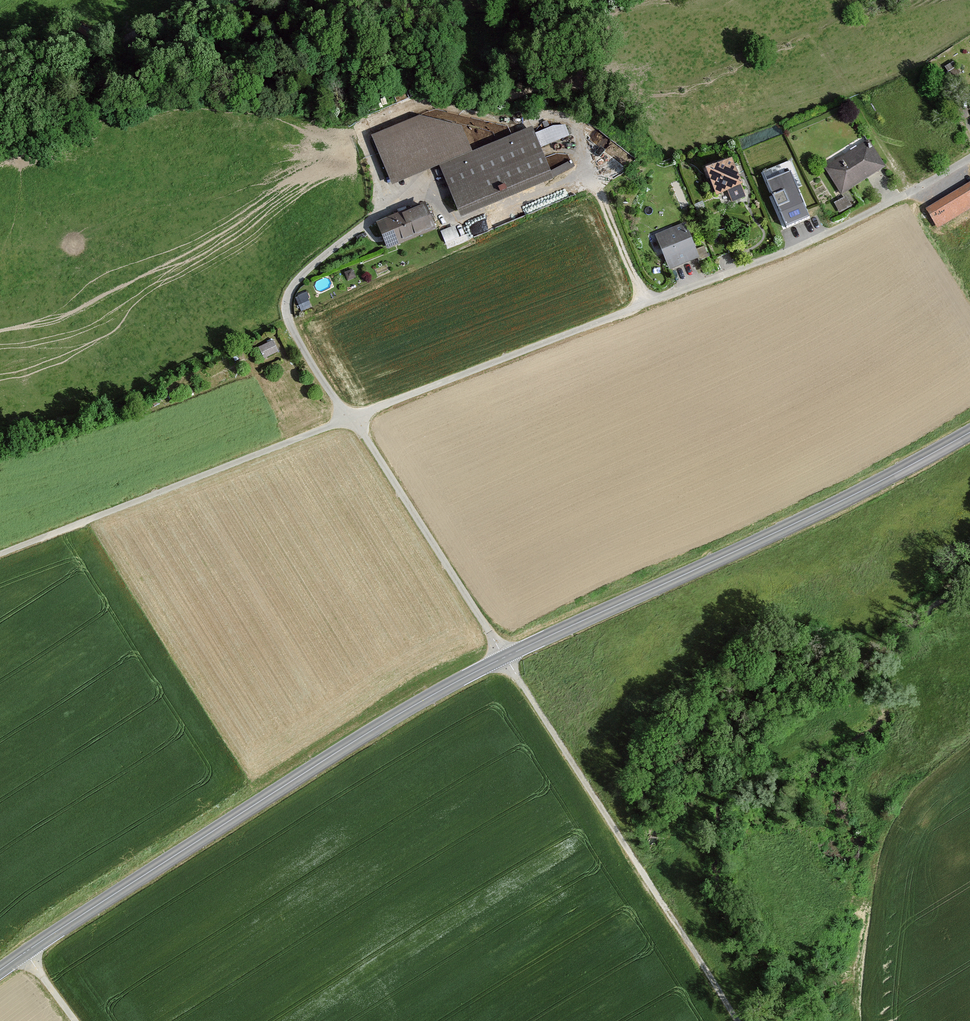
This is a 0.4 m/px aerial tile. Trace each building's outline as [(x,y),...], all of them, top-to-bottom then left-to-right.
[(418,120),(370,139),(391,188),(439,168),(472,155),(460,128),(418,120)] [(461,220),(553,182),(531,130),(472,155),(439,168),(461,220)] [(841,199),(885,171),(867,142),(823,170),(841,199)] [(810,216),(790,160),(764,169),(784,225),(810,216)] [(716,200),(743,189),(732,161),(705,172),(716,200)] [(969,211),(969,184),(924,212),(936,231),(969,211)] [(385,250),(435,231),(425,205),(375,224),(385,250)] [(805,232),(823,222),(817,213),(800,223),(805,232)] [(654,237),(668,272),(699,260),(685,225),(654,237)] [(698,247),(701,256),(708,254),(706,245),(698,247)] [(341,275),(345,283),(353,279),(349,271),(341,275)] [(300,312),(309,308),(304,294),(295,297),(300,312)] [(263,361),(277,355),(272,343),(257,350),(263,361)]
